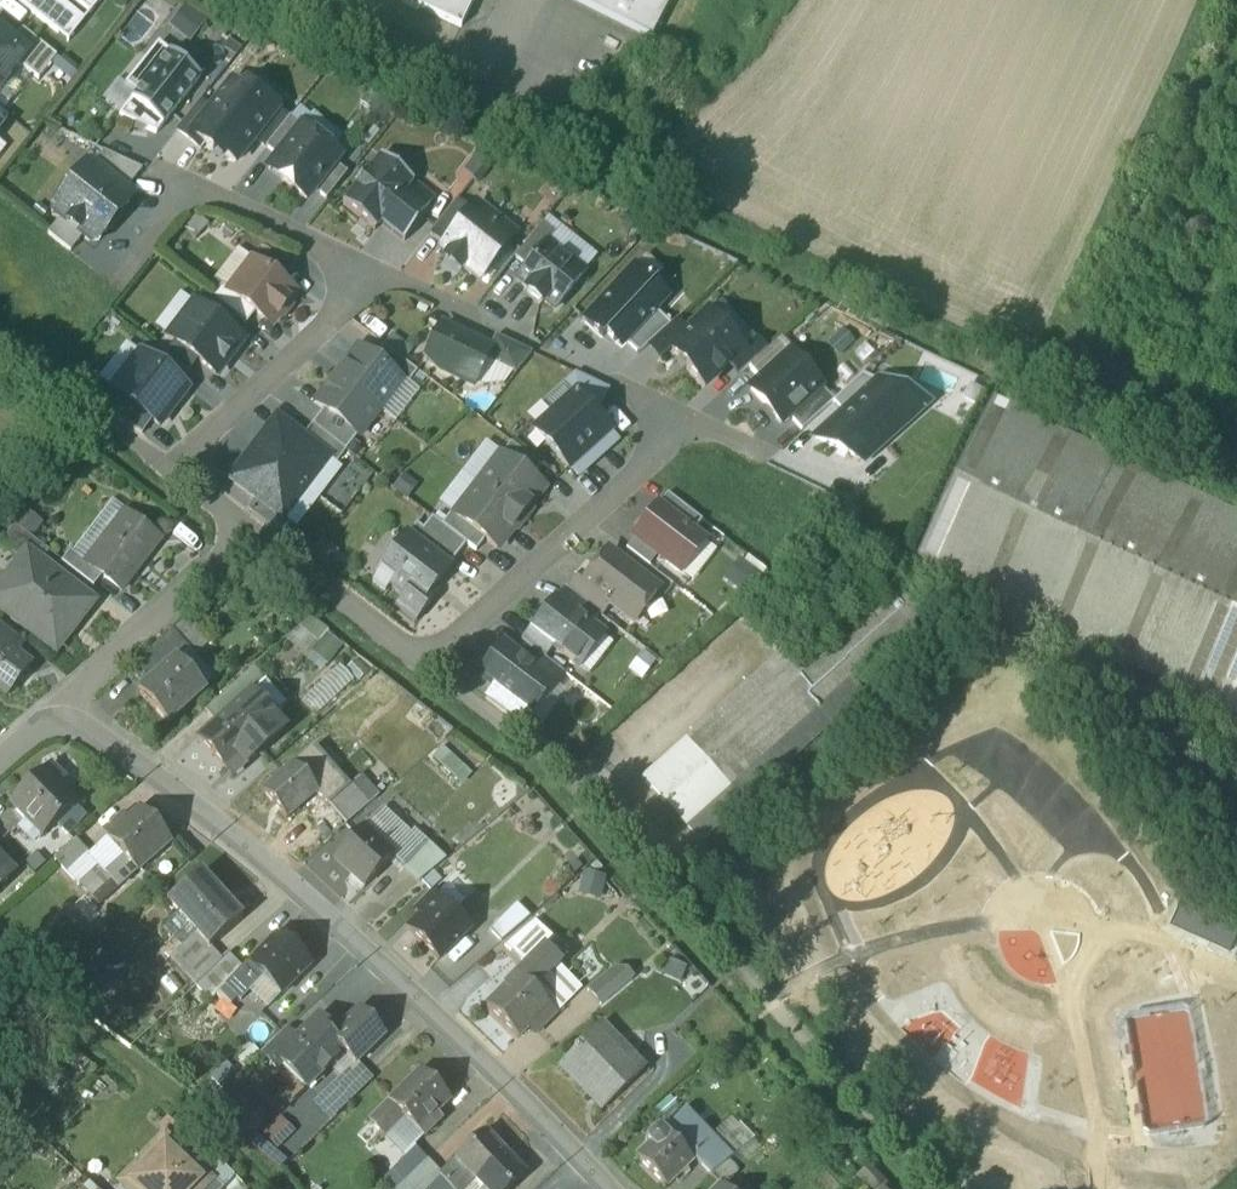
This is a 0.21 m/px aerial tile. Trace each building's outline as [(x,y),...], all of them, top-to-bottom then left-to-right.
[(12,1),(69,43),(102,0),(13,0),(12,1)] [(460,32),(476,0),(394,0),(460,32)] [(564,1),(650,46),(674,0),(565,0),(564,1)] [(220,30),(199,14),(184,34),(205,50),(220,30)] [(57,59),(21,29),(11,40),(26,51),(18,62),(40,80),(57,59)] [(18,62),(26,51),(11,40),(0,32),(0,87),(18,62)] [(158,45),(125,86),(137,95),(169,54),(158,45)] [(137,95),(119,117),(156,135),(200,79),(169,54),(137,95)] [(211,112),(210,113),(192,136),(204,145),(205,146),(212,152),(216,148),(235,163),(254,140),(278,109),(254,93),(249,99),(232,86),(211,112)] [(199,103),(177,131),(201,151),(205,146),(204,145),(192,136),(210,113),(211,112),(199,103)] [(278,109),(254,140),(265,149),(289,118),(278,109)] [(289,118),(265,149),(278,158),(301,127),(289,118)] [(268,171),(308,201),(314,193),(335,166),(341,157),(301,127),(278,158),(268,171)] [(101,157),(89,168),(124,197),(142,174),(101,157)] [(435,201),(381,159),(366,177),(364,176),(364,177),(355,188),(354,188),(356,190),(343,207),(374,232),(380,224),(404,243),(428,213),(427,212),(435,201)] [(346,174),(335,166),(314,193),(326,202),(346,174)] [(83,235),(97,246),(132,203),(124,197),(89,168),(54,211),(63,218),(83,235)] [(456,201),(429,236),(444,247),(472,213),(456,201)] [(444,247),(441,251),(448,256),(445,259),(461,271),(463,269),(479,281),(514,237),(476,207),(472,213),(444,247)] [(69,252),(83,235),(63,218),(49,236),(69,252)] [(205,228),(195,219),(184,229),(195,239),(205,228)] [(542,225),(515,259),(527,269),(545,246),(546,246),(555,236),(542,225)] [(546,246),(545,246),(527,269),(518,280),(530,289),(528,292),(541,303),(544,300),(556,309),(582,276),(571,266),(573,264),(559,253),(557,255),(546,246)] [(295,294),(253,262),(229,292),(228,293),(255,314),(271,326),(295,294)] [(606,334),(622,349),(627,344),(655,315),(667,303),(635,270),(584,322),(601,339),(606,334)] [(255,314),(228,293),(229,292),(222,286),(212,299),(238,319),(246,325),(255,314)] [(212,299),(203,292),(194,304),(229,330),(238,319),(212,299)] [(194,304),(167,338),(174,344),(198,361),(215,375),(242,341),(229,330),(194,304)] [(655,315),(627,344),(640,357),(649,347),(668,328),(655,315)] [(687,335),(670,350),(671,351),(705,388),(728,366),(743,353),(742,352),(708,315),(687,335)] [(668,328),(649,347),(661,360),(671,351),(670,350),(687,335),(675,322),(668,328)] [(489,350),(441,328),(426,359),(439,371),(473,387),(486,361),(490,351),(489,350)] [(532,355),(495,338),(489,350),(490,351),(486,361),(515,375),(532,355)] [(754,341),(742,352),(743,353),(728,366),(738,377),(750,366),(765,353),(754,341)] [(764,381),(790,357),(776,342),(765,353),(750,366),(764,381)] [(198,361),(174,344),(166,355),(189,373),(198,361)] [(417,373),(383,347),(372,360),(401,382),(401,383),(407,387),(417,373)] [(372,360),(358,349),(336,378),(379,411),(401,383),(401,382),(372,360)] [(157,367),(140,354),(112,391),(119,396),(152,421),(159,426),(187,390),(180,385),(157,367)] [(189,373),(166,355),(157,367),(180,385),(189,373)] [(751,393),(781,425),(790,417),(820,389),(790,357),(764,381),(751,393)] [(608,390),(575,375),(565,384),(574,395),(576,393),(596,415),(608,390)] [(379,411),(336,378),(315,405),(323,411),(357,437),(359,438),(379,411)] [(817,443),(862,464),(927,403),(878,381),(817,443)] [(832,403),(820,389),(790,417),(802,431),(832,403)] [(596,415),(576,393),(574,395),(534,432),(568,470),(570,469),(609,434),(611,432),(596,415)] [(152,421),(119,396),(108,409),(142,435),(152,421)] [(1051,431),(1052,429),(1049,428),(1048,430),(1017,415),(1018,413),(1016,412),(1015,414),(992,403),(915,565),(938,576),(937,577),(939,578),(940,577),(972,591),(971,593),(974,594),(975,593),(1006,607),(1005,609),(1008,610),(1009,609),(1042,624),(1041,625),(1043,626),(1044,625),(1077,640),(1077,642),(1079,643),(1080,641),(1110,656),(1109,658),(1112,659),(1113,657),(1144,672),(1143,673),(1146,675),(1147,673),(1178,689),(1200,699),(1236,622),(1236,519),(1222,512),(1223,509),(1220,508),(1219,511),(1187,496),(1188,493),(1186,492),(1185,494),(1153,480),(1154,477),(1152,476),(1151,478),(1119,463),(1120,461),(1118,460),(1117,462),(1086,447),(1087,446),(1084,444),(1083,446),(1051,431)] [(323,411),(311,426),(346,452),(357,437),(323,411)] [(307,489),(330,459),(303,438),(277,418),(254,449),(307,489)] [(311,426),(303,438),(330,459),(337,464),(346,452),(311,426)] [(609,434),(570,469),(578,477),(617,442),(609,434)] [(541,467),(510,444),(502,456),(532,479),(541,467)] [(283,520),(307,489),(254,449),(230,479),(257,500),(283,520)] [(532,479),(502,456),(478,486),(521,519),(544,488),(532,479)] [(521,519),(478,486),(455,516),(454,517),(485,541),(497,550),(521,519)] [(667,496),(658,508),(692,535),(702,523),(667,496)] [(283,520),(257,500),(248,511),(282,538),(291,526),(283,520)] [(692,535),(658,508),(635,539),(681,574),(704,543),(692,535)] [(485,541),(454,517),(455,516),(451,513),(442,526),(466,545),(476,552),(485,541)] [(124,515),(86,564),(102,576),(121,590),(158,541),(124,515)] [(442,526),(432,518),(423,530),(416,525),(408,536),(449,567),(466,545),(442,526)] [(13,525),(0,542),(0,547),(20,562),(26,555),(38,564),(48,552),(13,525)] [(408,536),(405,534),(375,575),(376,576),(372,583),(385,593),(390,587),(403,597),(396,607),(416,622),(436,596),(432,593),(451,569),(449,567),(408,536)] [(657,556),(635,539),(626,551),(649,568),(657,556)] [(86,564),(69,551),(61,562),(93,587),(102,576),(86,564)] [(38,564),(26,555),(20,562),(9,577),(23,588),(5,612),(54,650),(89,604),(38,564)] [(641,580),(608,555),(587,582),(586,583),(599,593),(597,595),(607,603),(606,604),(610,607),(610,606),(633,623),(656,592),(641,580)] [(673,587),(650,569),(641,580),(656,592),(664,598),(673,587)] [(599,593),(586,583),(587,582),(580,576),(568,591),(600,616),(602,617),(610,607),(606,604),(607,603),(597,595),(599,593)] [(568,591),(565,589),(556,601),(591,627),(600,616),(568,591)] [(783,654),(645,779),(687,824),(849,678),(918,615),(897,592),(804,676),(783,654)] [(534,629),(533,632),(553,647),(579,667),(602,636),(591,627),(556,601),(534,629)] [(325,669),(345,643),(317,620),(296,646),(325,669)] [(1200,699),(1178,689),(1172,700),(1236,730),(1236,622),(1200,699)] [(0,625),(0,646),(13,656),(23,643),(0,625)] [(553,647),(533,632),(534,629),(532,628),(522,641),(544,659),(553,647)] [(176,642),(154,661),(164,673),(176,662),(178,663),(188,654),(176,642)] [(0,646),(0,691),(6,695),(27,667),(13,656),(0,646)] [(533,669),(504,646),(480,677),(495,688),(525,711),(529,714),(552,684),(551,684),(552,683),(533,669)] [(560,672),(542,658),(533,669),(552,683),(560,672)] [(178,663),(176,662),(164,673),(139,696),(166,727),(204,693),(178,663)] [(350,680),(337,667),(306,699),(319,711),(350,680)] [(252,668),(204,711),(216,725),(228,715),(250,695),(252,698),(267,685),(252,668)] [(849,678),(687,824),(702,841),(864,695),(849,678)] [(525,711),(495,688),(487,699),(517,722),(525,711)] [(250,695),(228,715),(261,752),(283,734),(252,698),(250,695)] [(261,752),(228,715),(216,725),(198,741),(226,771),(239,760),(245,766),(261,752)] [(313,747),(291,767),(315,793),(327,806),(349,787),(313,747)] [(463,769),(449,755),(439,766),(453,779),(463,769)] [(315,793),(291,767),(261,794),(285,820),(315,793)] [(81,807),(52,772),(16,802),(30,818),(40,831),(46,837),(59,825),(76,811),(81,807)] [(349,787),(327,806),(345,827),(379,796),(361,776),(349,787)] [(76,811),(59,825),(70,837),(86,823),(76,811)] [(167,845),(140,812),(107,840),(134,873),(167,845)] [(30,818),(21,826),(32,838),(40,831),(30,818)] [(381,832),(371,822),(361,831),(372,842),(381,832)] [(361,831),(361,832),(334,861),(362,888),(389,859),(372,842),(361,831)] [(0,861),(0,884),(12,873),(0,861)] [(239,923),(197,877),(166,905),(177,916),(195,936),(208,951),(239,923)] [(604,881),(587,877),(583,895),(599,899),(604,881)] [(466,930),(431,894),(412,912),(418,918),(407,929),(436,959),(466,930)] [(518,902),(492,930),(507,943),(532,915),(518,902)] [(195,936),(177,916),(162,930),(180,949),(195,936)] [(534,922),(505,947),(527,969),(543,952),(554,941),(534,922)] [(309,965),(279,935),(250,965),(280,995),(309,965)] [(568,955),(554,941),(543,952),(557,966),(568,955)] [(527,969),(518,978),(531,991),(547,976),(557,966),(543,952),(527,969)] [(621,963),(589,989),(602,1005),(634,979),(621,963)] [(547,976),(531,991),(555,1015),(571,1000),(547,976)] [(517,978),(486,1009),(517,1039),(539,1018),(545,1025),(555,1015),(531,991),(518,978),(517,978)] [(331,1039),(330,1040),(343,1054),(355,1066),(384,1037),(359,1011),(331,1039)] [(331,1039),(316,1023),(293,1044),(292,1046),(296,1050),(280,1066),(306,1091),(343,1054),(330,1040),(331,1039)] [(644,1073),(600,1028),(577,1050),(576,1049),(572,1053),(574,1055),(559,1070),(601,1114),(644,1073)] [(282,1033),(260,1055),(275,1071),(280,1066),(296,1050),(292,1046),(293,1044),(282,1033)] [(359,1071),(331,1098),(342,1109),(370,1083),(359,1071)] [(447,1103),(417,1073),(387,1104),(388,1105),(401,1118),(422,1139),(440,1120),(435,1115),(447,1103)] [(388,1105),(367,1126),(380,1139),(401,1118),(388,1105)] [(712,1142),(685,1114),(664,1135),(674,1145),(681,1139),(698,1156),(712,1142)] [(438,1176),(450,1188),(468,1188),(503,1156),(483,1134),(438,1176)] [(681,1139),(674,1145),(664,1135),(637,1162),(664,1188),(665,1188),(693,1162),(698,1156),(681,1139)] [(164,1141),(134,1173),(145,1183),(139,1188),(202,1188),(208,1183),(207,1181),(164,1141)] [(698,1156),(693,1162),(709,1178),(731,1161),(712,1142),(698,1156)] [(468,1188),(512,1188),(524,1178),(503,1156),(468,1188)] [(202,1188),(223,1188),(211,1177),(207,1181),(208,1183),(202,1188)]
